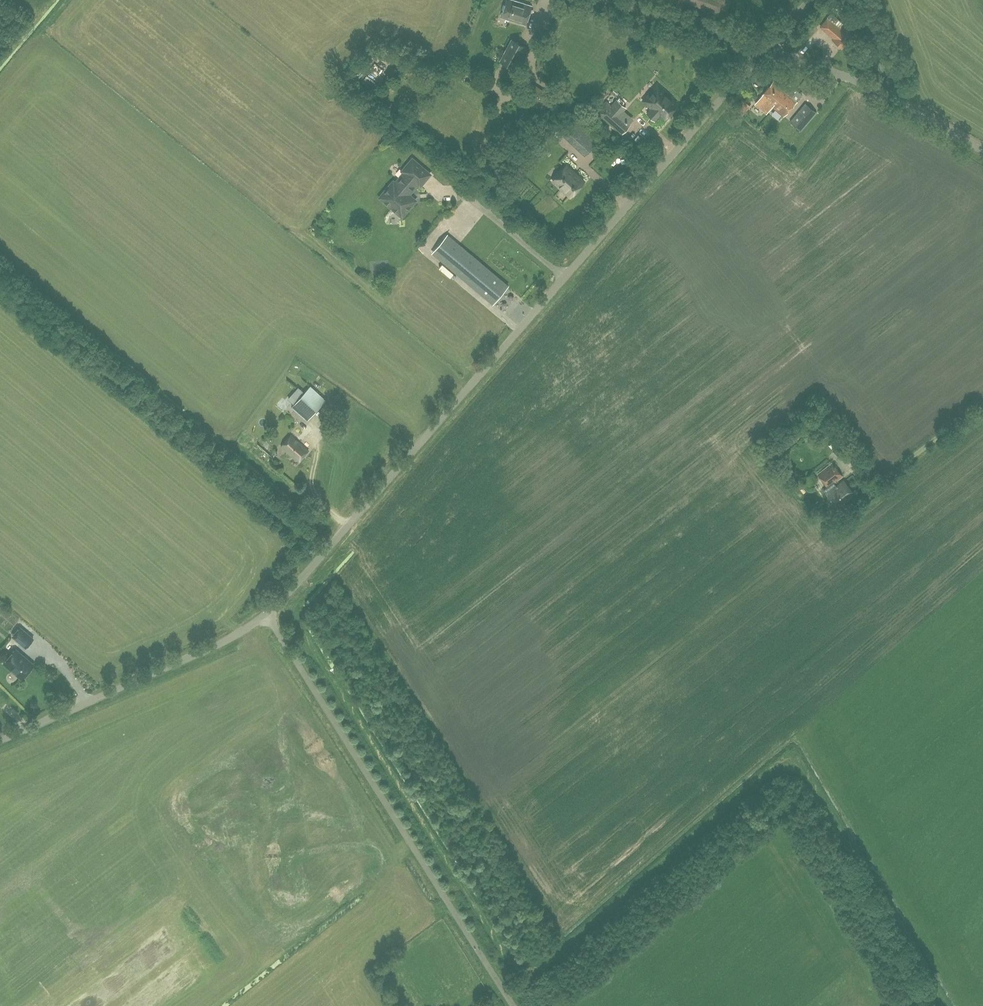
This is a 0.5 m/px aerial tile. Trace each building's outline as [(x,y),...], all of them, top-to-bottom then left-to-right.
[(532,5),(514,0),(506,0),(501,17),(526,25),(532,5)] [(828,18),(820,27),(834,38),(832,39),(842,48),(854,34),(844,25),(841,29),(828,18)] [(527,47),(511,38),(499,60),(515,69),(527,47)] [(788,86),(784,90),(774,81),(760,96),(784,116),(797,101),(792,96),(799,87),(791,80),(787,85),(788,86)] [(643,101),(652,109),(647,114),(655,121),(661,114),(665,118),(677,105),(672,100),(673,99),(657,85),(643,101)] [(743,99),(735,109),(741,115),(750,105),(743,99)] [(619,115),(623,110),(626,107),(617,100),(611,106),(606,102),(597,112),(621,134),(630,125),(629,124),(619,115)] [(801,131),(817,113),(806,103),(790,122),(801,131)] [(547,153),(551,157),(557,151),(553,147),(547,153)] [(430,174),(412,159),(403,171),(404,172),(395,183),(393,181),(380,198),(402,216),(415,200),(409,194),(418,184),(420,186),(430,174)] [(584,182),(567,165),(553,180),(571,196),(584,182)] [(432,253),(493,304),(509,285),(447,235),(432,253)] [(320,405),(325,400),(310,388),(306,392),(307,393),(294,409),(306,420),(320,404),(320,405)] [(292,436),(281,448),(298,463),(309,452),(292,436)] [(837,487),(834,483),(843,476),(832,462),(817,474),(827,486),(823,490),(836,507),(853,494),(844,481),(837,487)] [(814,485),(813,483),(818,479),(812,473),(803,480),(808,487),(809,486),(810,488),(814,485)] [(13,636),(26,647),(33,639),(20,627),(13,636)] [(3,663),(21,679),(34,665),(15,649),(3,663)]
